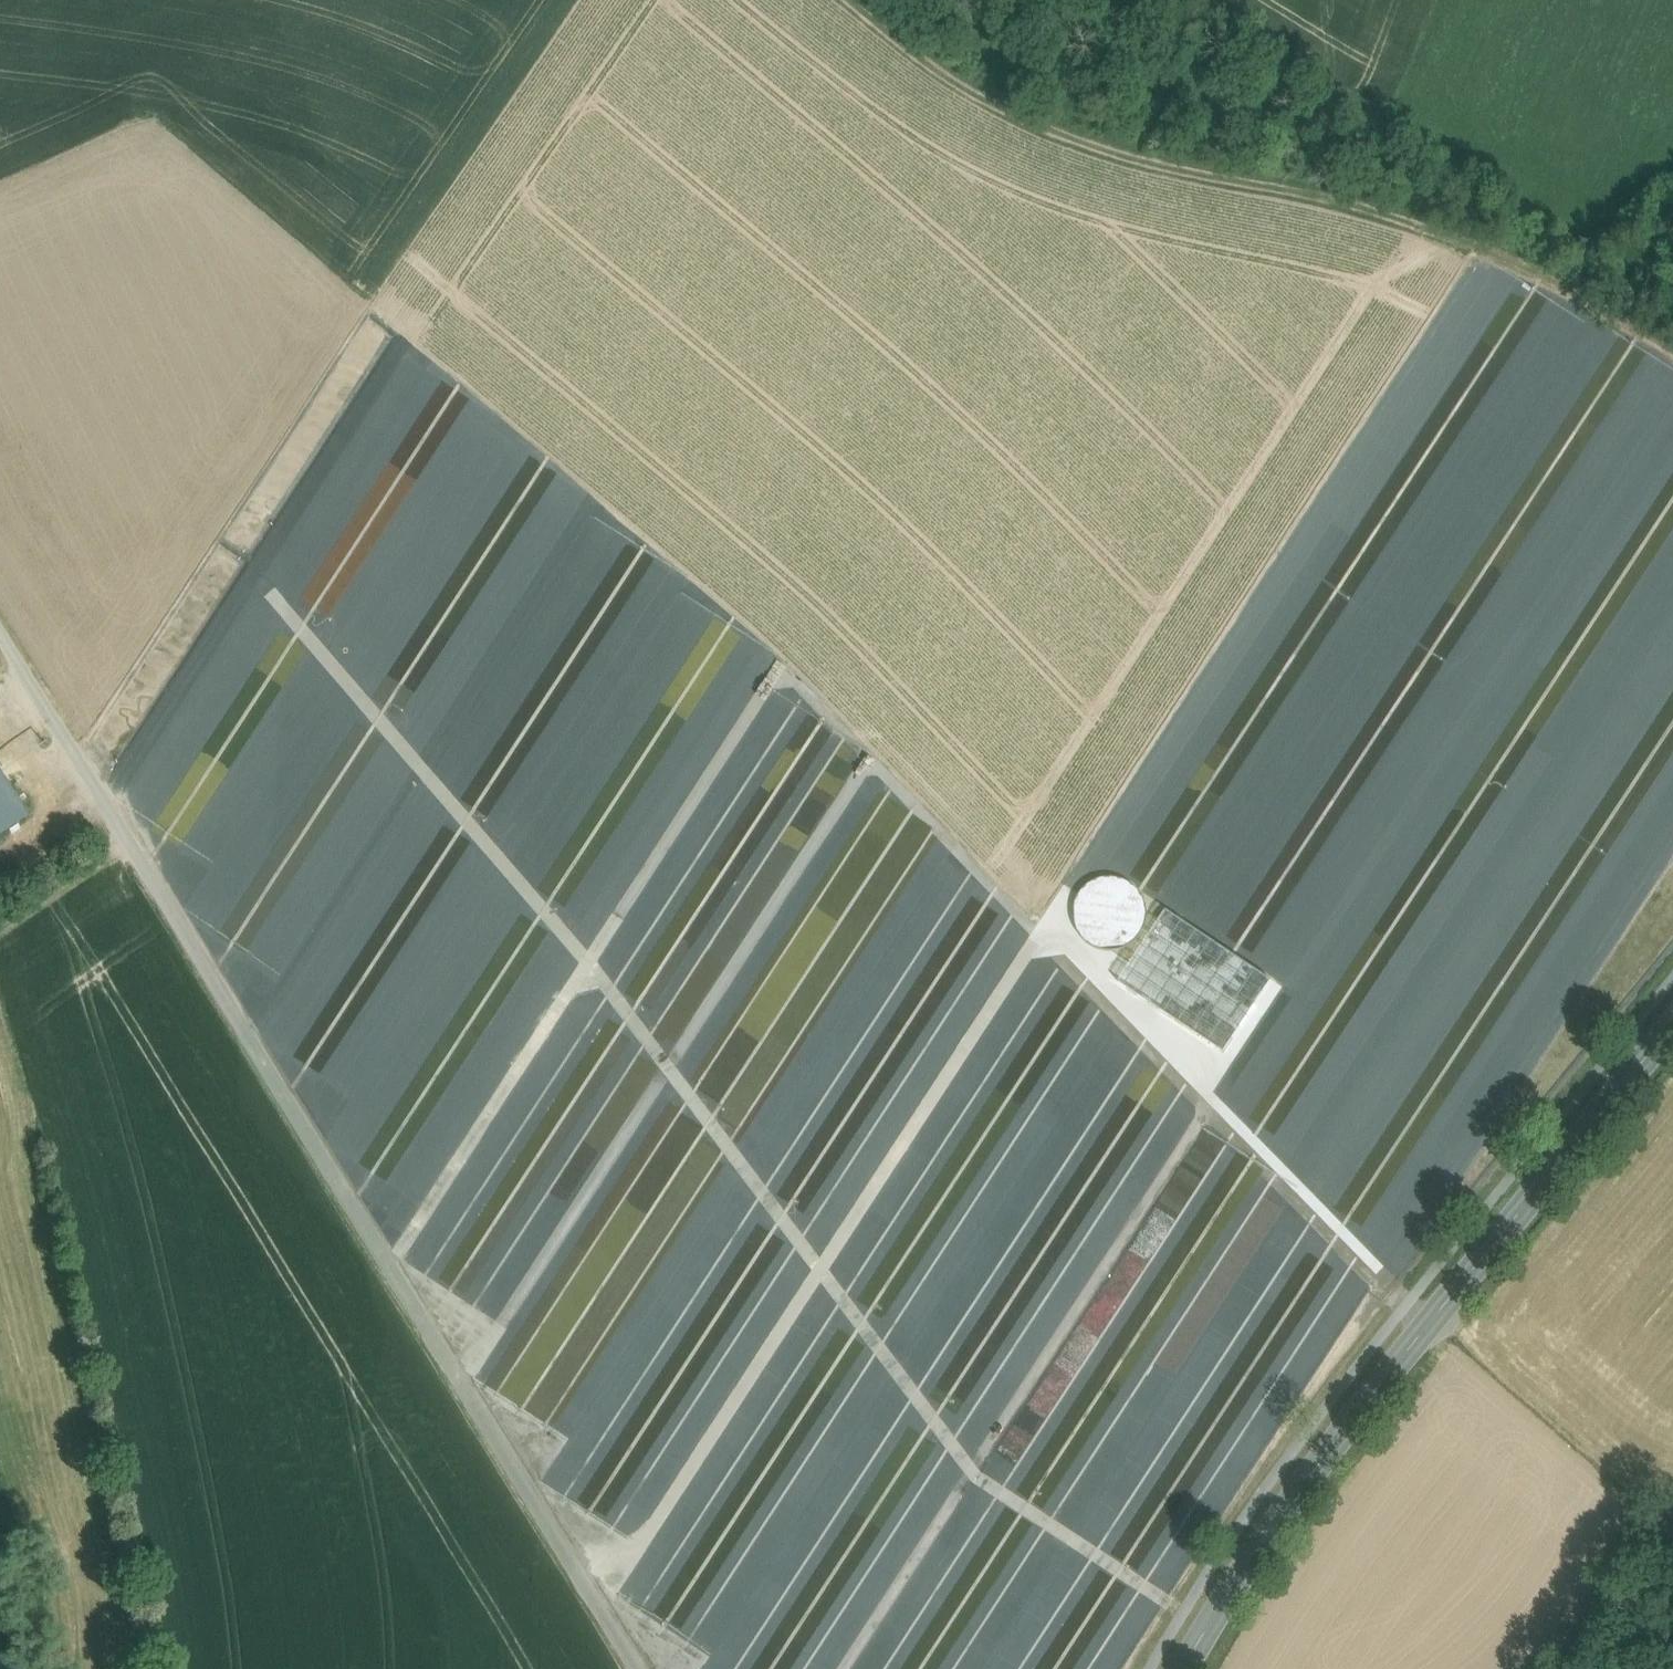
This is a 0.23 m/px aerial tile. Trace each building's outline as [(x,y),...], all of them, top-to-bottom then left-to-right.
[(28,815),(0,773),(0,834),(28,815)] [(1071,924),(1128,939),(1142,887),(1085,872),(1071,924)] [(1302,1038),(1329,1057),(1395,961),(1327,963),(1327,980),(1308,1009),(1297,1025),(1297,1039),(1302,1038)]
